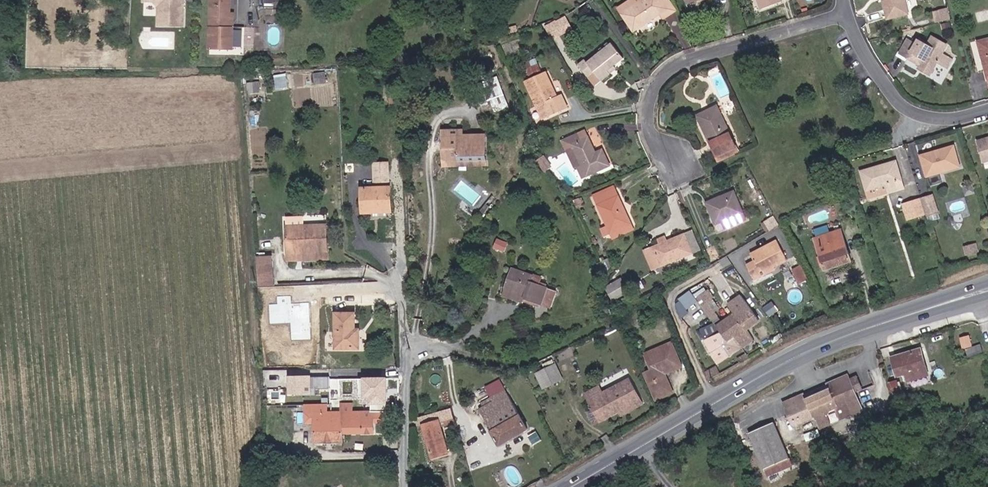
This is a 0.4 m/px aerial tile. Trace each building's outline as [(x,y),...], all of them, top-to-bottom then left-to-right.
[(185,0),(157,0),(160,2),(159,21),(185,22),(185,0)] [(212,45),(235,45),(235,10),(232,10),(232,1),(232,0),(212,0),(212,45)] [(664,9),(659,0),(658,0),(640,0),(620,13),(631,31),(657,14),(664,9)] [(664,9),(657,14),(660,20),(672,12),(664,0),(659,0),(664,9)] [(763,8),(781,2),(780,0),(760,0),(763,8)] [(887,21),(907,15),(902,0),(881,0),(887,21)] [(939,23),(949,21),(946,11),(937,14),(939,23)] [(567,14),(545,25),(550,36),(572,26),(567,14)] [(931,49),(922,43),(919,47),(917,51),(912,47),(903,60),(921,71),(917,76),(928,83),(938,68),(948,74),(954,64),(945,58),(950,50),(936,41),(931,49)] [(987,82),(987,43),(977,46),(987,82)] [(609,49),(591,62),(588,60),(582,64),(592,77),(598,73),(614,94),(623,88),(620,84),(627,80),(630,77),(609,49)] [(286,73),(275,76),(277,88),(289,85),(286,73)] [(548,124),(572,112),(566,100),(561,103),(546,74),(527,85),(548,124)] [(620,84),(623,88),(630,84),(627,80),(620,84)] [(484,94),(504,92),(503,83),(483,85),(484,94)] [(504,92),(484,94),(486,111),(506,110),(504,92)] [(718,108),(697,117),(710,147),(714,145),(718,154),(736,146),(718,108)] [(459,128),(442,128),(442,138),(459,138),(459,128)] [(580,161),(586,175),(610,166),(603,150),(597,152),(590,136),(581,140),(577,132),(561,139),(566,150),(574,146),(580,161)] [(442,162),(485,162),(485,138),(459,138),(442,138),(442,162)] [(977,148),(982,166),(987,165),(987,144),(977,148)] [(574,146),(566,150),(572,165),(580,161),(574,146)] [(954,151),(922,161),(929,180),(961,170),(954,151)] [(392,166),(379,165),(379,182),(391,183),(392,166)] [(840,176),(851,173),(848,165),(838,169),(840,176)] [(896,166),(862,177),(871,205),(905,194),(896,166)] [(394,189),(362,189),(362,214),(394,213),(394,189)] [(607,234),(628,226),(614,190),(593,198),(605,227),(598,230),(601,237),(607,234)] [(493,206),(499,195),(496,193),(489,203),(493,206)] [(735,196),(706,207),(715,229),(744,217),(735,196)] [(939,219),(932,200),(922,203),(927,219),(929,222),(939,219)] [(910,225),(927,219),(922,203),(905,208),(910,225)] [(288,251),(326,252),(327,227),(319,226),(319,218),(305,218),(305,226),(288,225),(288,251)] [(768,231),(778,226),(775,219),(765,224),(768,231)] [(631,233),(628,226),(607,234),(610,240),(631,233)] [(844,230),(817,238),(828,270),(853,263),(844,230)] [(505,250),(509,242),(498,237),(494,245),(505,250)] [(689,254),(682,237),(642,254),(650,271),(689,254)] [(787,259),(778,242),(751,256),(755,263),(747,268),(756,283),(763,278),(761,274),(787,259)] [(326,252),(288,251),(288,259),(326,259),(326,252)] [(259,254),(260,285),(274,285),(273,254),(259,254)] [(801,283),(809,279),(801,264),(793,268),(801,283)] [(539,275),(519,266),(511,284),(531,293),(530,297),(545,303),(552,287),(537,280),(539,275)] [(607,285),(612,299),(623,296),(618,281),(607,285)] [(717,328),(712,327),(726,346),(730,343),(737,352),(753,341),(746,328),(760,320),(738,288),(715,304),(727,321),(717,328)] [(270,304),(270,324),(290,323),(291,340),(310,339),(309,303),(291,303),(291,296),(277,297),(278,304),(270,304)] [(357,313),(337,312),(336,346),(361,347),(361,329),(356,329),(357,313)] [(718,364),(737,352),(730,343),(726,346),(712,327),(691,336),(695,344),(707,340),(713,352),(711,353),(718,364)] [(963,347),(972,346),(970,335),(961,336),(963,347)] [(664,373),(662,369),(678,362),(671,345),(640,359),(656,399),(672,393),(664,373)] [(920,349),(892,358),(897,377),(905,375),(908,382),(928,376),(920,349)] [(664,373),(680,365),(678,362),(662,369),(664,373)] [(565,382),(557,365),(553,367),(560,384),(565,382)] [(545,391),(560,384),(553,367),(537,375),(545,391)] [(320,385),(330,385),(330,370),(319,370),(320,385)] [(309,376),(290,377),(290,391),(310,390),(309,376)] [(861,410),(854,394),(852,388),(860,385),(857,378),(849,381),(847,377),(828,385),(829,389),(805,399),(803,395),(783,403),(792,424),(813,416),(818,428),(861,410)] [(387,378),(362,378),(363,403),(387,402),(387,378)] [(893,392),(901,390),(898,379),(890,381),(893,392)] [(593,409),(587,412),(593,424),(634,401),(626,384),(590,402),(593,409)] [(862,391),(860,385),(852,388),(854,394),(862,391)] [(481,409),(500,445),(527,428),(506,391),(482,402),(484,407),(481,409)] [(316,403),(317,413),(317,425),(317,441),(345,441),(345,432),(354,432),(354,426),(363,426),(363,431),(375,431),(375,426),(395,426),(395,409),(355,409),(355,403),(342,403),(342,409),(329,410),(329,403),(316,403)] [(306,425),(317,425),(317,413),(305,413),(306,425)] [(424,424),(432,458),(449,453),(440,420),(424,424)] [(750,438),(764,474),(790,463),(775,428),(750,438)]
